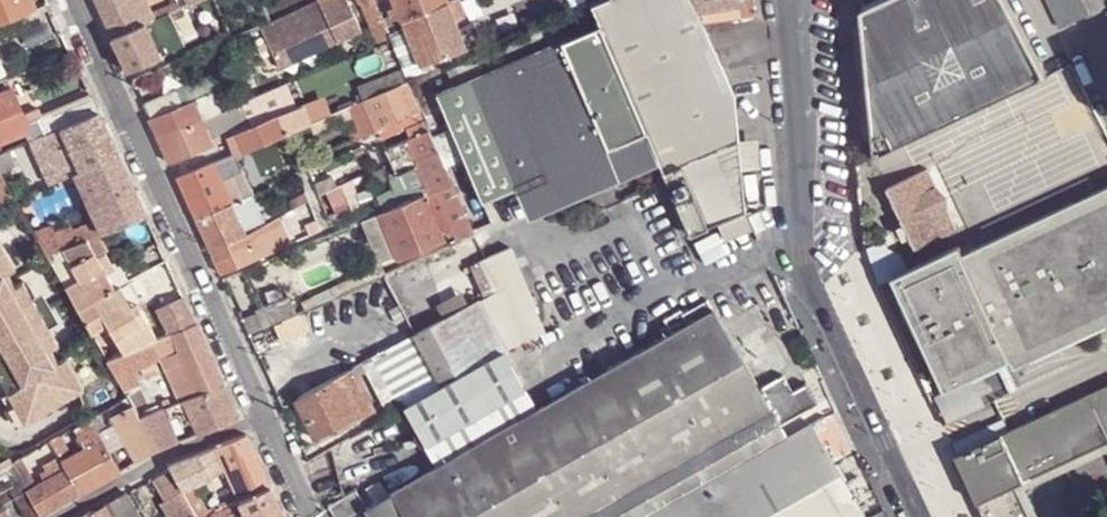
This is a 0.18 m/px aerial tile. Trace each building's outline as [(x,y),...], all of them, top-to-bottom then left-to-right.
[(35,7),(32,0),(0,0),(0,22),(35,7)] [(152,19),(148,10),(143,0),(96,0),(112,36),(146,22),(152,19)] [(148,10),(152,19),(180,7),(178,0),(175,0),(148,10)] [(259,26),(276,61),(317,41),(321,49),(362,30),(348,0),(313,0),(259,26)] [(392,38),(385,26),(381,17),(374,0),(361,0),(379,43),(392,38)] [(446,1),(446,0),(394,0),(396,5),(402,18),(446,1)] [(446,1),(457,26),(469,20),(460,0),(448,0),(446,1)] [(736,132),(734,89),(693,0),(598,0),(590,4),(599,23),(645,130),(658,161),(690,234),(708,226),(707,225),(720,218),(745,207),(740,160),(736,132)] [(704,18),(753,12),(753,0),(747,0),(735,1),(700,7),(701,13),(704,18)] [(877,155),(1045,76),(1006,0),(876,0),(861,6),(877,155)] [(1091,14),(1084,0),(1048,0),(1061,27),(1091,14)] [(422,65),(466,47),(457,26),(446,1),(402,18),(422,65)] [(402,18),(396,5),(387,9),(389,13),(393,22),(395,22),(402,18)] [(385,26),(393,22),(389,13),(381,17),(385,26)] [(405,71),(422,65),(402,18),(395,22),(402,40),(394,44),(401,62),(405,71)] [(457,26),(466,47),(481,40),(472,19),(469,20),(457,26)] [(150,61),(161,55),(146,22),(112,36),(128,70),(150,61)] [(394,44),(402,40),(395,22),(393,22),(385,26),(392,38),(394,44)] [(514,186),(645,130),(599,23),(562,39),(553,22),(445,67),(452,85),(435,92),(482,200),(514,186)] [(230,31),(228,26),(220,29),(222,34),(230,31)] [(198,36),(195,28),(182,34),(185,42),(198,36)] [(392,38),(379,43),(372,46),(382,70),(401,62),(394,44),(392,38)] [(317,41),(276,61),(280,69),(321,49),(317,41)] [(152,65),(163,60),(161,55),(150,61),(152,65)] [(389,86),(408,77),(407,76),(405,71),(401,62),(382,70),(384,74),(389,86)] [(143,104),(149,118),(212,90),(216,88),(209,74),(143,104)] [(358,83),(363,97),(389,86),(384,74),(358,83)] [(377,127),(420,109),(408,77),(389,86),(363,97),(377,127)] [(290,96),(285,83),(261,93),(266,106),(290,96)] [(30,127),(28,120),(24,111),(12,86),(0,91),(0,140),(30,127)] [(149,118),(157,135),(201,116),(202,118),(221,110),(212,90),(149,118)] [(45,133),(98,110),(90,93),(40,113),(37,115),(38,116),(45,133)] [(202,118),(210,137),(226,130),(249,120),(247,113),(266,106),(261,93),(238,103),(224,109),(221,110),(202,118)] [(220,99),(224,109),(238,103),(235,94),(220,99)] [(365,132),(377,127),(363,97),(352,101),(359,114),(363,125),(365,132)] [(319,115),(326,112),(321,98),(305,105),(311,119),(319,115)] [(276,113),(283,131),(311,119),(305,105),(303,101),(276,113)] [(326,112),(319,115),(324,128),(359,114),(352,101),(326,112)] [(37,115),(40,113),(37,106),(24,111),(28,120),(38,116),(37,115)] [(400,125),(423,115),(420,109),(377,127),(380,136),(401,127),(400,125)] [(86,164),(117,151),(98,110),(45,133),(31,139),(39,153),(50,180),(74,169),(86,164)] [(245,148),(283,131),(276,113),(237,130),(245,148)] [(170,161),(213,144),(210,137),(202,118),(201,116),(157,135),(170,161)] [(418,165),(440,155),(428,127),(425,120),(405,128),(410,137),(396,143),(407,169),(418,165)] [(365,132),(363,125),(350,132),(352,139),(367,133),(365,132)] [(736,132),(740,160),(760,159),(758,129),(736,132)] [(226,130),(210,137),(213,144),(229,137),(228,134),(226,130)] [(236,152),(245,148),(237,130),(228,134),(229,137),(236,152)] [(527,216),(658,161),(645,130),(514,186),(527,216)] [(398,173),(407,169),(396,143),(387,147),(398,173)] [(15,163),(11,155),(9,148),(1,151),(0,151),(0,170),(15,163)] [(101,229),(145,212),(117,151),(86,164),(104,203),(92,209),(101,229)] [(435,189),(453,182),(440,155),(418,165),(429,191),(435,189)] [(195,218),(231,202),(221,179),(212,162),(177,177),(195,218)] [(3,175),(17,168),(15,163),(0,170),(0,171),(3,175)] [(104,203),(86,164),(74,169),(92,209),(104,203)] [(424,194),(429,191),(418,165),(407,169),(398,173),(388,178),(393,188),(399,205),(424,194)] [(912,238),(917,248),(958,229),(930,169),(889,188),(912,238)] [(12,191),(6,182),(3,175),(0,171),(0,198),(12,191)] [(231,202),(251,194),(242,171),(221,179),(231,202)] [(319,194),(336,187),(332,176),(315,184),(319,194)] [(352,178),(340,183),(351,207),(360,203),(352,178)] [(443,205),(459,198),(453,182),(435,189),(438,196),(442,206),(443,205)] [(1004,236),(1004,235),(964,254),(960,247),(895,278),(948,389),(1012,359),(1016,367),(1106,324),(1106,187),(1004,236)] [(399,205),(393,188),(377,194),(382,211),(399,205)] [(428,201),(438,196),(435,189),(429,191),(424,194),(428,201)] [(311,234),(322,229),(305,192),(293,197),(311,234)] [(256,257),(277,248),(265,221),(251,194),(231,202),(256,257)] [(397,257),(442,237),(428,201),(424,194),(399,205),(382,211),(379,213),(362,220),(361,221),(379,261),(380,261),(396,254),(397,257)] [(458,240),(475,233),(459,198),(443,205),(458,240)] [(220,273),(256,257),(231,202),(195,218),(220,273)] [(745,207),(720,218),(727,233),(751,221),(745,207)] [(265,221),(277,248),(290,241),(278,215),(265,221)] [(69,229),(67,225),(61,227),(67,243),(98,231),(94,221),(69,229)] [(40,228),(44,234),(49,232),(47,225),(40,228)] [(46,252),(67,243),(61,227),(49,232),(44,234),(38,236),(46,252)] [(38,236),(44,234),(40,228),(34,231),(38,236)] [(67,243),(46,252),(66,285),(81,276),(68,254),(90,241),(102,235),(99,230),(98,231),(67,243)] [(98,256),(110,250),(102,235),(90,241),(98,256)] [(26,419),(84,385),(66,355),(59,360),(54,352),(51,346),(58,341),(40,310),(23,279),(15,283),(12,277),(7,270),(15,266),(0,240),(0,374),(26,419)] [(68,254),(81,276),(103,264),(105,267),(115,261),(110,250),(98,256),(90,241),(68,254)] [(507,350),(521,341),(543,330),(531,302),(534,301),(508,247),(480,259),(495,295),(483,301),(507,350)] [(105,267),(108,274),(118,268),(115,261),(105,267)] [(361,272),(365,281),(385,272),(380,261),(379,261),(360,270),(361,272)] [(77,306),(115,285),(108,274),(105,267),(103,264),(81,276),(66,285),(77,306)] [(337,284),(340,292),(341,292),(365,281),(361,272),(337,284)] [(128,307),(134,302),(122,281),(115,285),(128,307)] [(105,319),(128,307),(115,285),(77,306),(89,328),(105,319)] [(196,323),(183,294),(165,303),(177,329),(196,323)] [(302,301),(305,309),(317,303),(314,295),(302,301)] [(264,327),(296,313),(289,296),(257,310),(264,327)] [(139,311),(145,308),(140,298),(134,302),(139,311)] [(507,350),(483,301),(418,335),(444,384),(507,350)] [(121,351),(160,335),(145,308),(139,311),(134,302),(128,307),(105,319),(121,351)] [(785,433),(759,386),(713,307),(690,322),(681,308),(664,317),(668,325),(661,330),(664,336),(538,408),(439,465),(389,493),(366,505),(373,516),(833,516),(785,433)] [(264,327),(257,310),(242,318),(249,334),(264,327)] [(177,393),(195,386),(199,392),(223,383),(196,323),(177,329),(160,335),(121,351),(106,357),(123,387),(134,382),(127,369),(158,356),(176,348),(182,359),(164,367),(177,393)] [(444,384),(418,335),(375,357),(378,365),(395,398),(401,409),(406,406),(444,384)] [(176,348),(158,356),(164,367),(182,359),(176,348)] [(428,444),(526,386),(507,350),(444,384),(406,406),(428,444)] [(353,369),(358,376),(369,369),(365,362),(353,369)] [(395,398),(378,365),(369,369),(385,402),(395,398)] [(357,418),(373,409),(358,376),(353,369),(337,378),(357,418)] [(369,369),(358,376),(373,409),(379,421),(401,409),(395,398),(385,402),(369,369)] [(785,433),(810,420),(799,400),(793,389),(784,372),(759,386),(785,433)] [(316,438),(357,418),(337,378),(296,399),(316,438)] [(799,400),(813,392),(807,381),(793,389),(799,400)] [(140,416),(151,411),(134,382),(123,387),(133,403),(140,416)] [(194,433),(238,416),(223,383),(199,392),(183,399),(189,412),(193,421),(190,422),(194,433)] [(1016,483),(1106,441),(1106,384),(957,454),(965,472),(963,474),(973,495),(974,494),(985,516),(1031,516),(1016,483)] [(439,465),(538,408),(526,386),(428,444),(439,465)] [(799,400),(810,420),(831,457),(849,448),(831,410),(824,411),(813,392),(799,400)] [(164,407),(167,414),(176,412),(178,416),(189,412),(183,399),(171,403),(165,406),(164,407)] [(136,460),(158,448),(140,416),(133,403),(111,416),(114,422),(125,441),(136,460)] [(158,448),(176,441),(173,431),(167,414),(164,407),(151,411),(140,416),(158,448)] [(93,423),(97,431),(105,427),(97,412),(89,417),(93,423)] [(86,426),(93,423),(89,417),(83,420),(86,426)] [(83,420),(71,427),(82,447),(100,437),(97,431),(93,423),(86,426),(83,420)] [(831,457),(810,420),(785,433),(833,516),(866,516),(831,457)] [(125,441),(114,422),(105,427),(97,431),(100,437),(107,450),(125,441)] [(239,498),(269,482),(246,432),(215,445),(224,467),(239,498)] [(61,459),(70,454),(58,433),(49,439),(58,454),(61,459)] [(80,491),(119,470),(114,462),(107,450),(100,437),(82,447),(70,454),(61,459),(65,466),(80,491)] [(1106,451),(1106,441),(1016,483),(1031,516),(1037,516),(1038,516),(1025,487),(1106,450),(1106,451)] [(215,445),(199,452),(211,473),(224,467),(215,445)] [(182,488),(211,473),(199,452),(167,465),(169,467),(170,466),(182,488)] [(41,472),(44,478),(56,471),(51,464),(61,459),(58,454),(43,464),(46,469),(41,472)] [(14,467),(20,464),(17,457),(10,461),(11,461),(14,467)] [(56,471),(65,466),(61,459),(51,464),(56,471)] [(5,478),(9,484),(20,477),(14,467),(11,461),(0,468),(0,471),(2,475),(5,478)] [(41,513),(80,491),(65,466),(56,471),(44,478),(36,484),(24,462),(20,464),(14,467),(20,477),(27,488),(41,513)] [(154,476),(166,499),(163,501),(173,516),(199,516),(188,497),(182,488),(170,466),(169,467),(154,476)] [(9,484),(29,516),(34,516),(41,513),(20,477),(9,484)] [(269,482),(239,498),(247,514),(248,516),(285,516),(269,482)] [(366,505),(389,493),(382,482),(360,494),(366,505)] [(366,505),(360,494),(356,487),(329,504),(337,516),(373,516),(366,505)] [(127,491),(108,502),(112,510),(116,516),(142,516),(127,491)] [(209,514),(197,492),(188,497),(199,516),(202,516),(209,514)] [(112,510),(108,502),(92,510),(96,516),(116,516),(112,510)] [(881,509),(867,516),(885,516),(881,509)]
